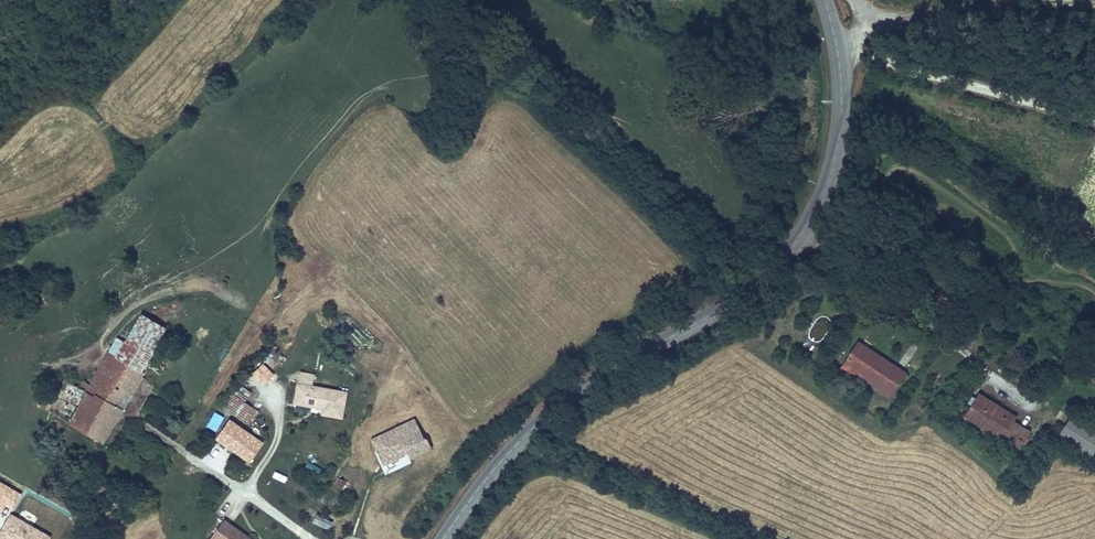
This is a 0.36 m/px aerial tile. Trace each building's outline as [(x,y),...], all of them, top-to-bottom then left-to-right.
[(127,338),(154,353),(168,329),(141,314),(127,338)] [(144,375),(142,374),(154,353),(127,338),(125,342),(116,357),(109,353),(90,385),(86,392),(117,409),(125,395),(131,398),(144,375)] [(109,353),(116,357),(125,342),(117,338),(109,353)] [(875,392),(888,400),(906,373),(858,342),(843,365),(877,387),(875,392)] [(162,351),(170,360),(177,353),(168,345),(162,351)] [(149,364),(159,375),(172,362),(170,360),(162,351),(149,364)] [(321,416),(343,420),(348,392),(313,386),(315,374),(299,372),(294,405),(322,410),(321,416)] [(47,412),(68,424),(86,392),(79,388),(65,380),(47,412)] [(79,388),(86,392),(90,385),(83,381),(79,388)] [(249,426),(259,412),(245,403),(251,394),(237,385),(224,404),(237,413),(234,416),(249,426)] [(68,424),(104,444),(122,412),(117,409),(86,392),(68,424)] [(961,421),(962,418),(966,412),(974,399),(964,393),(951,415),(961,421)] [(1010,422),(1014,416),(977,394),(974,399),(966,412),(985,423),(981,429),(1018,451),(1029,433),(1010,422)] [(981,429),(985,423),(966,412),(962,418),(981,429)] [(383,467),(409,455),(411,460),(433,449),(429,439),(426,441),(415,419),(370,440),(383,467)] [(275,471),(273,477),(285,482),(287,476),(275,471)] [(0,481),(0,511),(2,512),(7,504),(14,509),(23,494),(0,481)] [(10,513),(0,531),(0,536),(5,538),(50,538),(52,536),(10,513)] [(329,529),(333,520),(317,513),(313,522),(329,529)] [(224,519),(211,538),(252,538),(224,519)]
